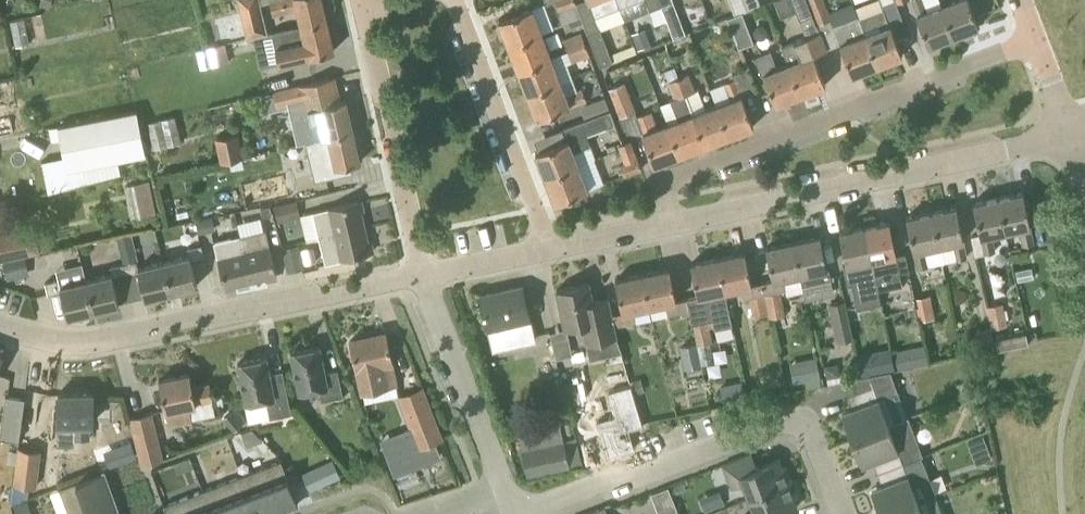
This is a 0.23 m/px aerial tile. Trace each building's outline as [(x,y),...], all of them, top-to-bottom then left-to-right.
[(266,32),(259,0),(239,0),(247,36),(266,32)] [(273,33),(328,20),(323,0),(270,0),(274,15),(298,9),(301,24),(272,31),(273,33)] [(576,2),(576,0),(556,0),(559,9),(576,2)] [(601,29),(625,19),(624,15),(625,15),(619,0),(589,0),(592,8),(581,13),(582,16),(585,25),(601,65),(613,61),(601,29)] [(625,15),(624,15),(625,19),(651,10),(655,24),(667,19),(662,5),(663,4),(661,0),(619,0),(625,15)] [(760,5),(758,0),(746,0),(749,9),(760,5)] [(808,0),(793,0),(807,35),(782,45),(789,63),(801,93),(826,84),(814,52),(827,48),(819,23),(818,22),(816,23),(808,0)] [(831,15),(825,0),(809,0),(818,22),(819,23),(832,18),(852,74),(877,64),(855,6),(831,15)] [(884,7),(859,16),(855,6),(877,64),(903,55),(890,22),(903,18),(896,0),(881,0),(884,7)] [(940,0),(912,0),(929,44),(954,35),(942,4),(940,0)] [(979,25),(969,0),(952,0),(942,4),(954,35),(979,25)] [(559,9),(558,10),(563,23),(570,20),(570,21),(582,16),(581,13),(576,2),(559,9)] [(509,44),(541,32),(531,7),(500,19),(509,44)] [(743,11),(736,14),(728,17),(739,47),(754,41),(743,11)] [(573,30),(585,25),(582,16),(570,21),(573,30)] [(273,33),(280,63),(335,50),(328,20),(273,33)] [(645,27),(633,32),(639,48),(651,43),(645,27)] [(552,53),(565,48),(559,30),(546,34),(552,53)] [(551,57),(541,32),(509,44),(519,69),(551,57)] [(567,39),(571,49),(587,43),(583,33),(567,39)] [(205,48),(210,66),(230,60),(225,42),(205,48)] [(587,43),(571,49),(575,60),(591,54),(587,43)] [(777,68),(771,50),(758,55),(776,103),(801,93),(789,63),(777,68)] [(551,57),(519,69),(528,93),(560,81),(551,57)] [(754,125),(744,96),(756,91),(747,67),(732,73),(734,79),(727,82),(733,98),(718,104),(730,134),(754,125)] [(695,90),(688,71),(679,75),(705,144),(730,134),(718,104),(706,108),(698,88),(695,90)] [(678,119),(669,122),(681,153),(705,144),(679,75),(669,80),(675,97),(671,99),(675,110),(678,119)] [(337,101),(331,77),(274,90),(278,107),(303,101),(303,100),(306,99),(316,138),(353,130),(354,130),(347,98),(337,101)] [(566,94),(560,81),(528,93),(538,118),(587,99),(583,87),(566,94)] [(609,87),(620,116),(636,109),(625,81),(609,87)] [(588,115),(610,107),(605,95),(583,103),(588,115)] [(546,177),(579,164),(579,163),(595,157),(587,134),(615,122),(610,109),(562,127),(567,139),(536,151),(546,177)] [(68,168),(145,153),(136,110),(60,125),(68,168)] [(681,153),(669,122),(656,128),(650,112),(638,116),(655,163),(681,153)] [(150,117),(152,145),(180,143),(179,115),(150,117)] [(361,161),(354,130),(353,130),(316,138),(316,139),(307,141),(316,178),(352,170),(350,163),(361,161)] [(221,161),(244,156),(238,132),(216,137),(221,161)] [(626,161),(638,157),(631,139),(619,144),(626,161)] [(638,157),(626,161),(621,163),(625,175),(642,168),(638,157)] [(555,201),(588,188),(579,164),(546,177),(555,201)] [(1025,243),(1034,241),(1023,191),(999,196),(1006,231),(1021,227),(1025,243)] [(976,254),(997,250),(994,233),(1006,231),(999,196),(974,201),(981,233),(972,235),(976,254)] [(297,200),(274,205),(278,222),(301,217),(297,200)] [(308,239),(320,236),(366,225),(360,200),(302,213),(308,239)] [(271,203),(260,206),(262,211),(268,215),(273,213),(271,203)] [(155,204),(133,208),(135,216),(141,215),(157,212),(155,204)] [(932,211),(943,262),(968,256),(956,205),(932,211)] [(943,262),(932,211),(907,216),(918,267),(943,262)] [(213,216),(196,220),(199,232),(216,228),(213,216)] [(865,225),(874,268),(876,276),(901,271),(890,220),(865,225)] [(35,225),(0,233),(0,258),(51,247),(47,228),(36,230),(35,225)] [(326,263),(372,252),(366,225),(320,236),(326,263)] [(848,284),(861,282),(859,271),(874,268),(865,225),(840,230),(847,263),(844,264),(848,284)] [(251,281),(278,274),(267,229),(241,235),(251,281)] [(131,231),(117,235),(120,249),(134,245),(131,231)] [(225,287),(251,281),(241,235),(215,241),(225,287)] [(828,267),(821,235),(794,240),(801,273),(803,284),(832,278),(830,266),(828,267)] [(765,292),(786,288),(784,276),(801,273),(794,240),(767,246),(774,278),(763,281),(765,292)] [(172,291),(198,285),(192,259),(205,256),(202,244),(189,247),(190,254),(164,260),(172,291)] [(289,270),(305,266),(298,244),(283,248),(289,270)] [(752,283),(745,251),(718,256),(725,289),(741,286),(743,297),(749,296),(753,314),(769,310),(766,295),(765,292),(763,281),(752,283)] [(25,255),(3,260),(7,279),(29,274),(25,255)] [(708,292),(725,289),(718,256),(691,262),(698,294),(688,296),(693,321),(696,336),(698,344),(712,340),(710,327),(716,326),(708,292)] [(139,266),(137,259),(124,263),(127,275),(140,272),(146,297),(172,291),(164,260),(139,266)] [(94,310),(120,303),(114,278),(127,275),(124,263),(111,266),(112,273),(87,279),(94,310)] [(650,305),(666,302),(669,313),(690,308),(692,321),(693,321),(688,296),(677,299),(670,267),(644,272),(650,305)] [(614,324),(636,319),(634,308),(650,305),(644,272),(616,278),(623,310),(612,313),(614,324)] [(62,285),(60,278),(46,282),(48,293),(62,290),(68,316),(94,310),(87,279),(62,285)] [(617,336),(614,324),(612,313),(608,296),(594,300),(589,281),(557,288),(566,328),(583,325),(585,334),(587,343),(617,336)] [(480,294),(492,347),(536,337),(524,284),(480,294)] [(770,316),(785,313),(781,291),(766,295),(769,310),(770,316)] [(920,320),(935,317),(931,295),(916,298),(920,320)] [(839,339),(854,336),(846,300),(831,303),(839,339)] [(992,327),(1008,324),(1003,302),(987,305),(992,327)] [(982,350),(995,347),(990,325),(977,328),(982,350)] [(999,347),(1028,340),(1026,330),(996,337),(999,347)] [(363,391),(398,383),(386,331),(352,339),(363,391)] [(681,345),(686,368),(701,365),(696,342),(681,345)] [(326,372),(320,345),(292,351),(300,391),(320,387),(323,400),(345,395),(339,369),(326,372)] [(898,369),(914,365),(910,346),(893,350),(898,369)] [(816,355),(803,358),(807,378),(820,376),(816,355)] [(273,383),(267,356),(238,362),(251,421),(293,412),(286,380),(273,383)] [(869,360),(872,374),(889,370),(886,356),(869,360)] [(889,370),(872,374),(870,375),(874,385),(849,395),(853,407),(843,412),(852,437),(850,438),(850,439),(908,416),(891,370),(889,370)] [(1,418),(9,374),(0,372),(0,418),(1,418)] [(193,386),(191,373),(160,379),(169,424),(192,419),(217,414),(210,382),(193,386)] [(641,378),(631,381),(633,386),(635,393),(645,390),(641,378)] [(719,384),(723,404),(747,399),(743,379),(719,384)] [(617,416),(598,421),(608,459),(637,451),(632,431),(645,427),(635,393),(633,386),(610,393),(617,416)] [(419,447),(443,437),(423,387),(400,396),(419,447)] [(93,423),(94,392),(59,392),(58,443),(75,443),(75,436),(90,437),(91,423),(93,423)] [(19,440),(25,397),(6,394),(0,437),(19,440)] [(235,407),(223,418),(234,430),(246,419),(235,407)] [(130,416),(143,467),(164,458),(152,411),(130,416)] [(908,416),(850,439),(853,438),(862,464),(873,459),(878,472),(921,455),(923,454),(908,416)] [(267,459),(262,426),(238,430),(243,462),(267,459)] [(407,435),(384,444),(396,474),(407,469),(410,463),(406,452),(413,449),(407,435)] [(528,473),(570,464),(565,439),(522,448),(528,473)] [(115,445),(121,462),(136,456),(130,440),(115,445)] [(35,486),(41,450),(18,447),(14,482),(35,486)] [(754,467),(749,455),(753,453),(752,452),(723,464),(732,487),(743,483),(749,497),(793,480),(787,465),(783,466),(780,458),(754,467)] [(878,472),(883,484),(872,488),(881,513),(883,513),(918,500),(936,493),(921,455),(878,472)] [(311,490),(341,476),(333,459),(303,473),(311,490)] [(257,513),(271,513),(298,504),(281,460),(242,475),(257,513)] [(114,513),(118,511),(104,472),(60,488),(69,513),(111,513),(114,513)] [(213,513),(257,513),(242,475),(203,490),(213,513)] [(793,480),(749,497),(755,511),(748,513),(773,513),(772,513),(798,503),(796,497),(799,496),(793,480)] [(720,488),(699,496),(705,510),(725,502),(720,488)] [(167,513),(213,513),(203,490),(164,505),(167,513)] [(14,505),(17,513),(33,513),(28,500),(14,505)] [(918,500),(883,513),(923,513),(918,500)] [(659,513),(679,513),(675,503),(658,510),(659,513)] [(605,506),(583,513),(608,513),(605,506)]
